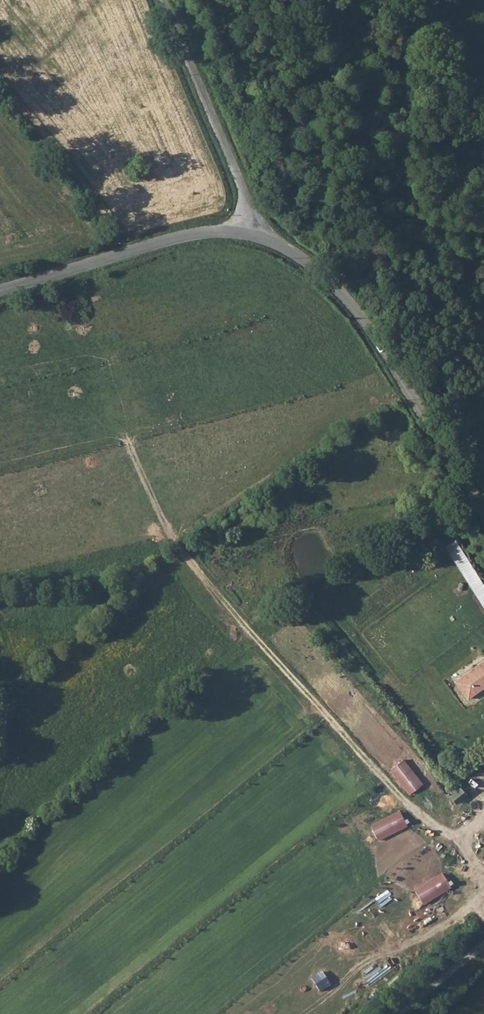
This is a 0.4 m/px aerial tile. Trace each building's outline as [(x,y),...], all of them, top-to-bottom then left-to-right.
[(448,545),(483,605),(483,582),(458,539),(448,545)] [(465,674),(464,677),(462,679),(460,678),(454,683),(467,699),(483,686),(483,660),(465,674)]
